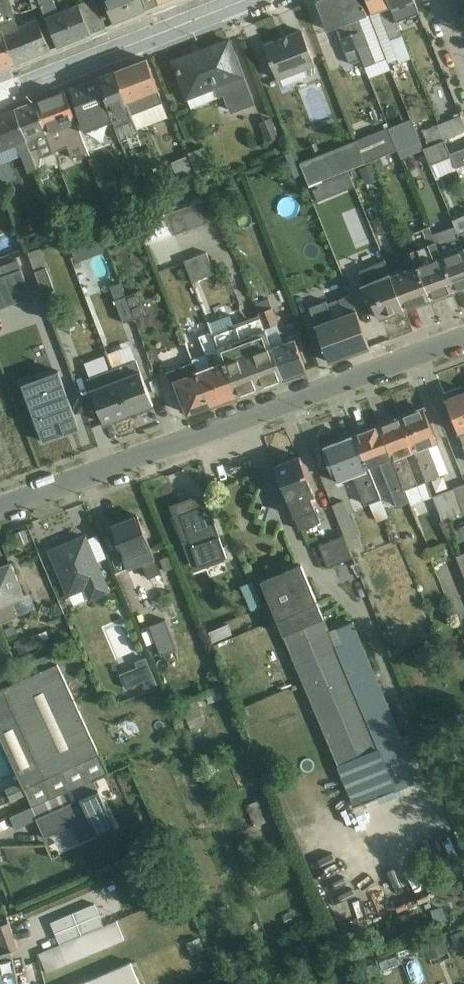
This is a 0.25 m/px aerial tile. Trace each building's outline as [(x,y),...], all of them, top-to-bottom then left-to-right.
[(3,33),(16,64),(51,50),(38,19),(19,27),(9,0),(0,0),(0,23),(3,33)] [(51,28),(58,47),(106,27),(95,0),(89,0),(59,12),(54,0),(39,0),(51,28)] [(107,2),(115,20),(144,8),(143,7),(157,1),(159,5),(161,3),(160,0),(106,0),(107,2)] [(339,0),(316,0),(327,30),(337,27),(350,63),(362,59),(339,0)] [(360,18),(368,15),(362,0),(339,0),(362,59),(365,66),(376,62),(360,18)] [(389,0),(367,0),(372,13),(380,11),(383,21),(390,40),(398,60),(410,54),(397,21),(389,0)] [(420,12),(415,0),(389,0),(397,21),(420,12)] [(390,40),(383,21),(374,25),(382,43),(390,40)] [(16,64),(3,33),(0,25),(0,70),(16,64)] [(278,80),(316,65),(302,30),(264,44),(278,80)] [(231,113),(255,104),(231,36),(171,60),(186,100),(188,100),(192,108),(224,95),(231,113)] [(139,129),(169,117),(147,59),(116,71),(139,129)] [(139,129),(116,71),(100,77),(114,121),(121,141),(140,134),(139,129)] [(84,132),(114,121),(100,77),(70,88),(84,132)] [(303,90),(310,118),(326,114),(320,86),(303,90)] [(72,157),(88,151),(65,90),(35,101),(54,152),(68,146),(72,157)] [(54,152),(35,101),(15,109),(31,151),(39,148),(43,156),(54,152)] [(31,151),(15,109),(0,115),(0,152),(18,145),(22,156),(28,172),(38,169),(31,151)] [(423,131),(430,146),(445,140),(463,132),(463,122),(461,115),(423,131)] [(280,137),(273,117),(260,122),(267,142),(280,137)] [(400,149),(416,143),(410,127),(394,134),(400,149)] [(366,163),(397,150),(389,128),(358,140),(366,163)] [(366,163),(358,140),(300,163),(309,185),(324,180),(366,163)] [(451,153),(445,140),(430,146),(424,148),(430,165),(452,156),(451,153)] [(401,159),(424,148),(421,141),(416,143),(400,149),(397,150),(401,159)] [(189,153),(190,155),(200,181),(215,175),(205,146),(189,153)] [(451,153),(452,156),(456,168),(463,165),(463,148),(451,153)] [(200,181),(190,155),(172,162),(180,180),(188,177),(191,184),(200,181)] [(324,180),(309,185),(319,208),(331,202),(329,198),(330,196),(324,180)] [(135,186),(124,191),(129,204),(141,199),(135,186)] [(212,197),(166,213),(174,234),(221,219),(212,197)] [(174,234),(166,213),(140,223),(148,243),(174,234)] [(452,219),(455,226),(463,249),(463,215),(452,219)] [(455,226),(432,235),(455,292),(463,288),(463,249),(455,226)] [(432,300),(455,292),(432,235),(429,228),(406,236),(417,265),(432,300)] [(97,229),(70,240),(78,260),(105,249),(97,229)] [(55,290),(41,249),(29,254),(44,294),(55,290)] [(207,252),(185,261),(193,282),(216,273),(207,252)] [(0,277),(0,308),(32,297),(17,258),(6,262),(10,273),(0,277)] [(432,300),(417,265),(391,275),(405,310),(432,300)] [(380,320),(405,310),(391,275),(361,286),(380,320)] [(138,291),(127,296),(135,318),(135,319),(147,315),(138,291)] [(329,362),(370,347),(351,294),(339,299),(345,313),(334,317),(327,301),(310,308),(329,362)] [(135,318),(127,296),(114,301),(123,323),(135,318)] [(284,378),(307,370),(295,339),(284,343),(268,298),(255,303),(259,315),(284,378)] [(284,378),(259,315),(234,324),(231,318),(227,316),(209,323),(212,331),(237,395),(284,378)] [(211,405),(237,395),(212,331),(200,336),(208,357),(194,362),(211,405)] [(114,368),(136,359),(130,344),(108,353),(114,368)] [(130,413),(154,405),(136,359),(112,369),(130,413)] [(211,405),(194,362),(168,372),(173,387),(178,386),(188,414),(211,405)] [(130,413),(112,369),(87,378),(104,423),(130,413)] [(43,441),(80,428),(59,371),(22,384),(43,441)] [(446,399),(463,445),(463,392),(446,399)] [(416,452),(440,443),(425,406),(401,415),(416,452)] [(416,452),(401,415),(379,424),(409,502),(411,505),(433,496),(427,481),(419,484),(408,455),(416,452)] [(398,506),(409,502),(379,424),(356,434),(369,467),(381,463),(398,506)] [(369,467),(356,434),(322,447),(336,483),(354,476),(365,505),(370,504),(377,521),(389,517),(369,467)] [(300,529),(321,522),(311,497),(315,496),(300,456),(275,466),(300,529)] [(433,496),(442,520),(463,511),(463,484),(433,496)] [(194,571),(228,559),(208,504),(203,493),(170,505),(194,571)] [(333,505),(344,535),(350,550),(363,545),(345,499),(333,505)] [(156,593),(167,589),(138,515),(110,526),(128,570),(142,564),(147,578),(150,576),(156,593)] [(344,535),(320,544),(329,567),(354,557),(350,550),(344,535)] [(90,600),(109,592),(85,536),(51,551),(74,605),(89,598),(90,600)] [(26,596),(12,562),(0,566),(0,617),(3,624),(19,617),(13,602),(26,596)] [(263,581),(355,806),(353,807),(356,813),(424,786),(422,780),(427,778),(408,734),(403,736),(353,621),(330,631),(325,617),(322,618),(300,565),(263,581)] [(137,596),(129,599),(138,620),(146,617),(137,596)] [(165,620),(150,626),(162,655),(177,649),(165,620)] [(227,621),(207,629),(212,640),(231,633),(227,621)] [(29,634),(13,640),(20,656),(36,649),(29,634)] [(15,660),(9,646),(0,650),(0,667),(15,660)] [(109,773),(53,652),(18,667),(15,660),(0,667),(0,679),(4,688),(0,690),(0,735),(33,806),(94,780),(109,773)] [(138,667),(120,674),(126,688),(144,681),(147,688),(157,684),(146,657),(136,662),(138,667)] [(196,699),(181,705),(192,730),(207,724),(196,699)] [(116,826),(94,780),(33,806),(38,818),(36,818),(37,819),(46,837),(72,825),(80,842),(116,826)] [(12,802),(28,795),(22,782),(6,789),(12,802)] [(252,821),(265,819),(262,799),(249,801),(252,821)] [(38,818),(33,806),(11,816),(16,828),(37,819),(36,818),(38,818)] [(95,903),(51,922),(61,945),(105,926),(95,903)] [(12,950),(19,949),(8,916),(0,919),(0,953),(12,950)] [(61,945),(39,954),(47,974),(125,941),(117,921),(105,926),(61,945)] [(449,935),(455,949),(463,945),(463,932),(463,930),(449,935)] [(200,937),(186,943),(192,954),(205,947),(200,937)] [(444,938),(422,946),(428,960),(448,952),(444,938)] [(16,959),(12,950),(0,953),(0,983),(30,983),(24,956),(16,959)] [(131,963),(80,983),(140,983),(131,963)] [(356,970),(361,983),(363,983),(378,978),(374,963),(356,970)]
